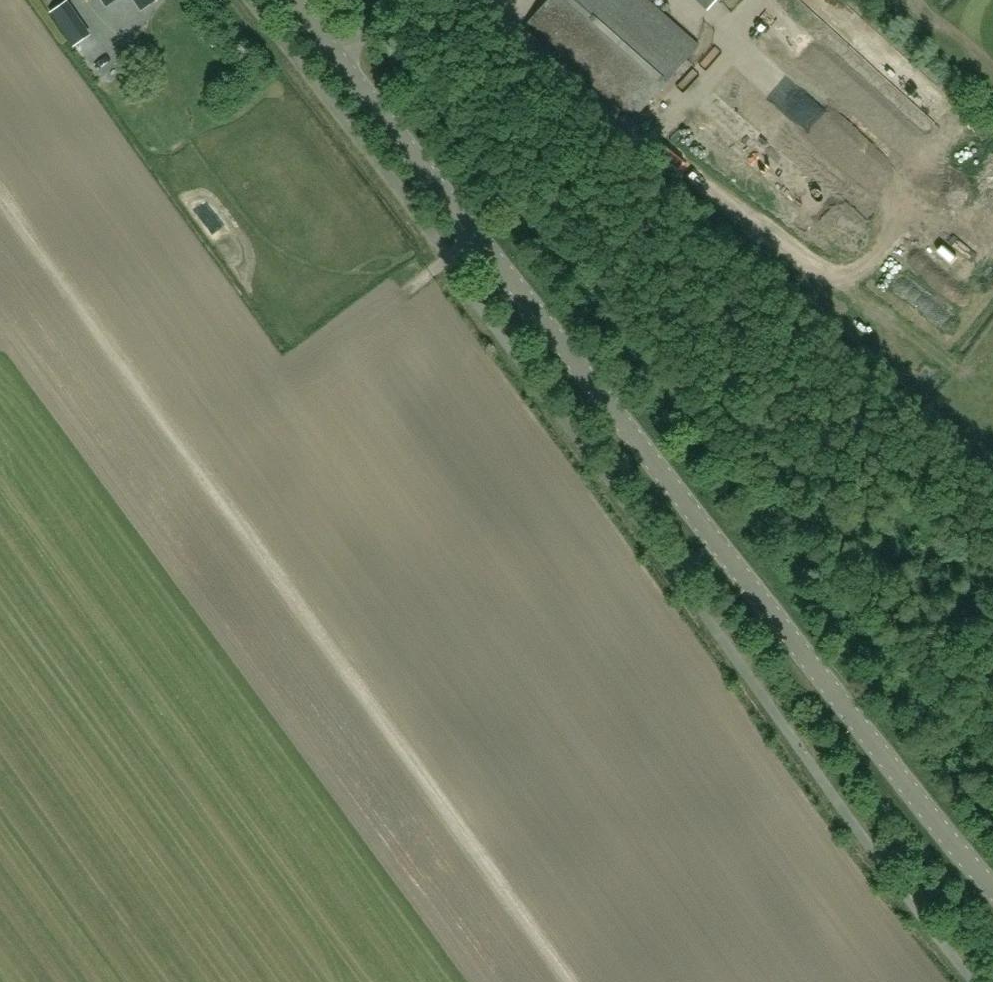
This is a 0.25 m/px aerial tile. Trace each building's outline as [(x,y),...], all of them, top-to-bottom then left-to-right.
[(700,44),(650,0),(548,0),(527,24),(634,119),(700,44)] [(64,31),(80,20),(68,1),(51,12),(64,31)]
